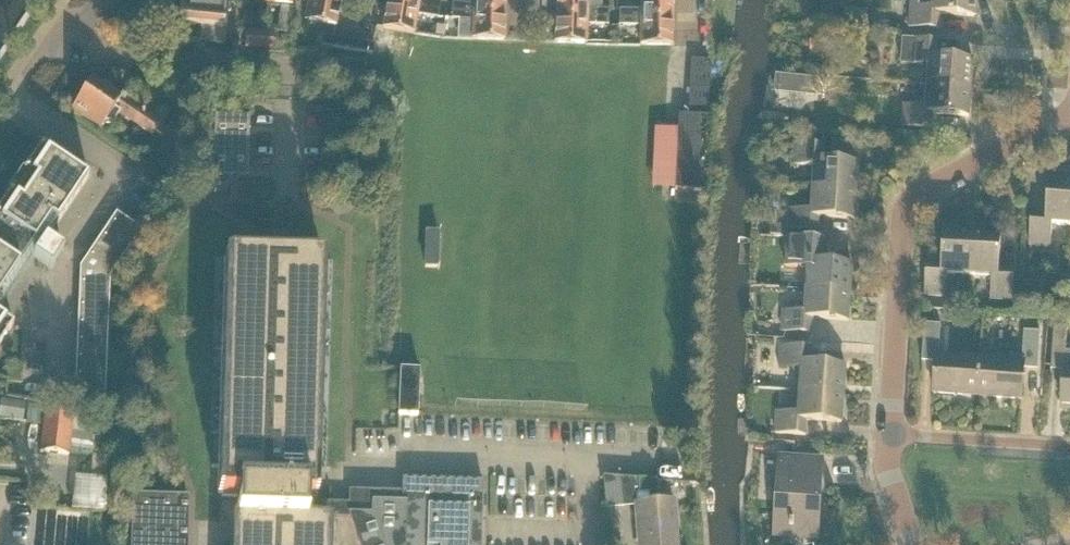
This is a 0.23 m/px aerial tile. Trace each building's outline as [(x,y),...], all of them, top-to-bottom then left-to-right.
[(180,26),(200,27),(198,43),(224,46),(227,19),(224,18),(226,2),(208,0),(183,0),(180,26)] [(292,9),(293,0),(262,0),(261,5),(268,6),(292,9)] [(335,27),(341,1),(336,0),(298,0),(297,6),(304,7),(305,3),(308,3),(305,21),(335,27)] [(420,0),(388,0),(387,3),(438,12),(440,5),(420,1),(420,0)] [(473,6),(452,5),(451,12),(504,15),(505,0),(473,0),(473,6)] [(556,18),(607,19),(608,10),(588,9),(588,0),(556,0),(556,18)] [(640,11),(618,11),(618,18),(671,19),(671,0),(640,0),(640,11)] [(911,7),(910,27),(940,29),(941,13),(976,16),(978,0),(933,0),(933,1),(918,0),(912,0),(911,7)] [(387,3),(383,29),(414,35),(418,16),(437,20),(438,12),(387,3)] [(280,8),(276,31),(289,33),(294,9),(280,8)] [(869,12),(846,11),(845,26),(868,28),(869,12)] [(472,40),(503,42),(504,15),(451,12),(451,20),(473,21),(472,40)] [(556,18),(555,44),(586,45),(587,26),(607,26),(607,19),(556,18)] [(640,27),(639,46),(671,46),(671,19),(618,18),(618,26),(640,27)] [(442,29),(431,28),(430,36),(441,37),(442,29)] [(240,51),(269,52),(269,33),(241,33),(240,51)] [(834,35),(811,34),(810,52),(833,53),(834,35)] [(321,47),(372,56),(374,46),(323,37),(321,47)] [(973,60),(957,59),(958,44),(904,40),(902,64),(923,66),(923,63),(928,63),(927,85),(971,89),(973,60)] [(710,63),(691,62),(688,107),(688,117),(678,116),(674,191),(702,192),(705,136),(710,63)] [(827,95),(827,77),(783,76),(782,94),(827,95)] [(73,109),(102,128),(104,125),(113,125),(120,114),(152,136),(154,133),(160,137),(166,128),(160,124),(161,123),(122,98),(121,100),(92,81),(73,109)] [(969,118),(971,89),(927,85),(925,107),(903,105),(902,126),(932,129),(933,115),(969,118)] [(185,91),(179,102),(192,108),(198,98),(185,91)] [(214,117),(213,178),(248,179),(249,118),(214,117)] [(814,189),(857,192),(859,163),(823,161),(824,145),(796,143),(794,165),(816,166),(814,189)] [(41,147),(24,172),(29,176),(16,196),(16,197),(51,220),(50,221),(57,226),(89,178),(41,147)] [(1069,227),(1069,183),(1050,181),(1048,218),(1033,216),(1031,245),(1052,247),(1054,225),(1069,227)] [(855,220),(857,192),(814,189),(813,211),(792,210),(790,231),(819,233),(820,218),(855,220)] [(20,266),(50,221),(51,220),(16,197),(16,196),(11,192),(0,209),(0,252),(20,266)] [(131,246),(141,232),(115,215),(105,229),(131,246)] [(784,228),(772,227),(772,237),(783,238),(784,228)] [(121,261),(131,246),(105,229),(96,244),(121,261)] [(948,275),(970,276),(973,233),(944,231),(942,267),(927,266),(925,295),(947,296),(948,275)] [(437,268),(439,233),(426,233),(425,267),(437,268)] [(973,233),(970,276),(992,278),(991,300),(1012,301),(1014,271),(999,270),(1001,235),(973,233)] [(33,258),(51,270),(63,252),(45,240),(33,258)] [(109,279),(121,261),(96,244),(79,269),(109,279)] [(808,288),(851,292),(852,264),(817,262),(818,247),(789,245),(788,265),(809,267),(808,288)] [(20,266),(0,252),(0,296),(20,266)] [(327,521),(324,521),(324,519),(376,519),(376,508),(402,508),(401,544),(480,544),(482,482),(403,480),(403,493),(349,492),(348,505),(311,504),(311,500),(313,500),(314,462),(320,261),(229,258),(222,497),(238,498),(238,519),(236,518),(235,544),(326,544),(327,521)] [(108,300),(109,279),(79,269),(78,299),(108,300)] [(849,321),(851,292),(808,288),(807,311),(785,310),(783,331),(813,333),(813,318),(849,321)] [(107,318),(108,300),(78,299),(77,316),(107,318)] [(968,303),(951,302),(950,312),(952,313),(967,314),(968,303)] [(952,320),(952,313),(950,312),(944,312),(943,320),(952,320)] [(107,335),(107,318),(77,316),(76,334),(107,335)] [(14,326),(0,317),(0,346),(14,326)] [(934,395),(978,398),(981,359),(939,356),(941,325),(925,324),(922,361),(936,362),(934,395)] [(1069,405),(1069,352),(1066,352),(1067,327),(1053,325),(1050,371),(1062,371),(1060,404),(1069,405)] [(981,359),(978,398),(1021,401),(1023,369),(1038,370),(1040,333),(1025,332),(1023,362),(981,359)] [(106,353),(107,335),(76,334),(75,351),(106,353)] [(801,390),(844,393),(846,366),(810,363),(811,347),(782,346),(781,367),(802,368),(801,390)] [(105,370),(106,353),(75,351),(75,369),(105,370)] [(104,387),(105,370),(75,369),(74,386),(104,387)] [(400,371),(399,416),(418,417),(419,372),(400,371)] [(104,405),(104,387),(74,386),(73,404),(104,405)] [(842,422),(844,393),(801,390),(800,412),(777,411),(776,433),(805,435),(806,420),(842,422)] [(22,422),(25,404),(5,401),(2,419),(22,422)] [(40,406),(27,405),(26,426),(39,427),(40,406)] [(87,457),(92,418),(74,416),(74,414),(44,411),(39,453),(69,456),(69,455),(87,457)] [(818,497),(821,460),(780,457),(774,535),(818,539),(821,497),(818,497)] [(619,478),(603,477),(606,508),(635,506),(638,541),(643,541),(643,544),(676,544),(673,501),(658,503),(656,481),(619,478)] [(181,496),(132,495),(131,544),(180,544),(181,496)]
